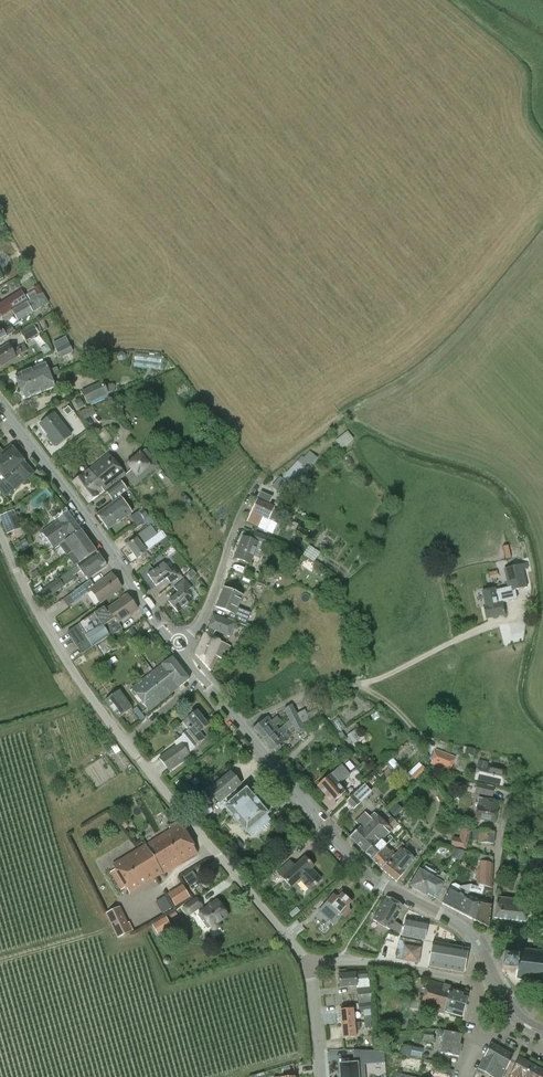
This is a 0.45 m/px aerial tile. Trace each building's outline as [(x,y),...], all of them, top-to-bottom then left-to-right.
[(30,293),(33,298),(43,293),(38,285),(34,287),(35,290),(30,293)] [(12,311),(27,302),(21,291),(0,304),(0,315),(3,313),(4,314),(11,309),(12,311)] [(27,302),(12,311),(18,321),(33,312),(49,303),(43,293),(33,298),(27,302)] [(34,325),(20,333),(26,342),(39,334),(34,325)] [(3,330),(0,332),(0,331),(0,340),(4,338),(14,331),(11,326),(3,330)] [(73,352),(69,344),(66,338),(53,344),(60,358),(73,352)] [(9,344),(0,350),(0,365),(1,367),(17,357),(28,350),(24,344),(13,350),(9,344)] [(160,369),(161,354),(134,353),(133,368),(160,369)] [(19,388),(50,375),(55,373),(53,369),(48,371),(45,364),(15,376),(19,388)] [(24,399),(55,387),(50,375),(19,388),(24,399)] [(87,404),(90,403),(109,394),(115,391),(115,386),(104,383),(103,381),(81,391),(87,404)] [(79,397),(73,400),(77,408),(83,405),(79,397)] [(40,424),(48,435),(47,435),(55,444),(57,446),(71,435),(54,413),(40,424)] [(342,449),(354,439),(347,430),(335,440),(342,449)] [(34,473),(11,445),(3,452),(0,448),(0,474),(5,480),(0,483),(0,491),(5,498),(34,473)] [(146,449),(140,454),(140,453),(128,464),(132,469),(125,475),(135,486),(159,466),(146,449)] [(303,456),(298,461),(282,478),(281,477),(272,486),(282,495),(290,487),(290,488),(318,459),(311,451),(304,458),(303,456)] [(108,454),(73,482),(89,503),(125,475),(108,454)] [(106,492),(113,501),(128,490),(121,480),(106,492)] [(274,521),(279,511),(274,509),(275,507),(269,505),(272,497),(261,492),(257,499),(247,521),(259,527),(263,518),(269,520),(269,519),(274,521)] [(108,530),(132,513),(121,497),(97,514),(108,530)] [(138,512),(143,520),(149,516),(143,508),(138,512)] [(11,512),(0,517),(0,518),(5,531),(17,526),(11,512)] [(80,529),(68,513),(58,519),(59,520),(41,532),(53,549),(59,545),(80,529)] [(142,546),(157,535),(157,534),(161,531),(155,522),(143,531),(135,537),(136,539),(127,545),(137,559),(146,552),(142,546)] [(59,545),(66,554),(87,539),(80,529),(59,545)] [(248,539),(243,536),(234,558),(250,564),(258,543),(263,546),(267,537),(251,531),(248,539)] [(96,552),(87,539),(66,554),(74,566),(79,563),(80,563),(96,552)] [(304,554),(309,558),(314,562),(320,553),(309,546),(304,554)] [(77,566),(77,565),(70,570),(71,571),(59,579),(59,578),(47,587),(41,591),(41,592),(46,600),(64,586),(76,578),(74,576),(81,571),(87,579),(106,566),(96,552),(77,566)] [(156,585),(166,578),(170,584),(181,576),(175,567),(170,570),(164,562),(163,563),(159,557),(153,562),(157,568),(148,574),(156,585)] [(527,564),(504,570),(508,588),(509,592),(514,591),(527,588),(523,570),(528,568),(527,564)] [(75,591),(71,594),(72,596),(76,593),(80,599),(91,591),(100,603),(122,587),(112,574),(94,586),(90,580),(75,591)] [(174,588),(179,593),(169,601),(178,612),(193,599),(188,593),(192,590),(191,588),(184,579),(174,588)] [(238,608),(242,596),(224,588),(216,607),(230,613),(228,619),(245,626),(251,613),(238,608)] [(509,592),(508,588),(495,591),(494,589),(482,592),(486,606),(484,606),(487,618),(504,614),(502,604),(517,601),(514,591),(509,592)] [(94,614),(79,624),(67,632),(82,654),(92,647),(93,647),(110,636),(111,636),(123,629),(119,623),(138,609),(127,595),(108,608),(106,606),(94,613),(94,614)] [(225,660),(231,646),(221,642),(212,637),(216,630),(230,636),(235,624),(213,615),(208,627),(196,654),(211,670),(218,657),(225,660)] [(107,640),(100,644),(105,650),(108,648),(110,651),(113,649),(107,640)] [(149,710),(189,679),(172,658),(133,688),(149,710)] [(118,719),(133,708),(120,690),(105,701),(118,719)] [(284,709),(288,717),(297,713),(293,705),(284,709)] [(288,717),(289,720),(278,729),(275,726),(262,737),(273,750),(274,749),(274,750),(275,751),(276,751),(277,751),(281,748),(281,747),(280,747),(280,746),(279,745),(286,739),(284,735),(287,732),(287,731),(292,726),(296,733),(305,728),(302,723),(310,719),(305,710),(297,713),(288,717)] [(189,729),(182,735),(185,739),(181,742),(181,741),(158,757),(169,772),(192,756),(188,751),(205,738),(200,732),(208,725),(197,711),(183,722),(189,729)] [(262,737),(275,726),(280,722),(276,717),(271,721),(268,717),(254,728),(262,737)] [(356,745),(362,740),(353,730),(347,735),(356,745)] [(437,750),(432,763),(450,771),(455,757),(437,750)] [(317,787),(318,787),(326,796),(324,797),(330,805),(339,798),(340,800),(344,796),(343,794),(345,792),(338,784),(342,781),(348,776),(360,765),(352,756),(333,773),(317,787)] [(479,761),(475,778),(502,785),(505,771),(487,766),(488,763),(479,761)] [(421,766),(411,776),(415,780),(425,770),(421,766)] [(209,790),(219,802),(229,794),(241,784),(232,772),(209,790)] [(182,782),(176,787),(183,797),(189,792),(182,782)] [(492,797),(494,787),(477,783),(475,793),(492,797)] [(354,809),(371,792),(364,784),(346,801),(354,809)] [(251,837),(271,819),(267,815),(268,814),(248,791),(248,790),(246,788),(234,800),(229,794),(219,802),(216,804),(221,811),(225,808),(246,833),(247,832),(251,837)] [(493,807),(494,801),(479,798),(477,805),(475,819),(475,821),(480,822),(480,820),(495,823),(497,808),(493,807)] [(206,815),(203,811),(198,815),(202,819),(203,818),(204,820),(207,817),(206,816),(206,815)] [(378,844),(383,839),(392,830),(398,824),(391,817),(385,823),(374,813),(367,820),(364,817),(357,824),(360,826),(350,836),(366,852),(376,842),(378,844)] [(180,824),(145,845),(163,873),(163,874),(198,853),(180,824)] [(459,838),(452,837),(450,846),(466,850),(470,830),(461,828),(459,838)] [(494,844),(494,832),(478,831),(478,843),(494,844)] [(373,859),(387,844),(391,840),(392,838),(390,836),(386,839),(387,840),(385,842),(383,839),(378,844),(376,842),(366,852),(373,859)] [(238,839),(231,845),(238,853),(244,847),(238,839)] [(373,859),(381,868),(397,854),(387,844),(373,859)] [(163,873),(145,845),(113,864),(130,893),(163,873)] [(414,859),(402,849),(397,854),(381,868),(382,869),(397,881),(414,859)] [(458,861),(465,851),(454,849),(450,855),(458,861)] [(309,890),(321,879),(311,868),(313,866),(305,857),(295,866),(290,861),(278,872),(291,887),(299,879),(309,890)] [(494,863),(479,861),(477,884),(478,884),(484,886),(492,888),(494,863)] [(435,898),(445,880),(437,875),(434,879),(420,871),(411,886),(426,895),(427,893),(435,898)] [(538,872),(527,871),(526,884),(536,885),(538,872)] [(165,893),(173,907),(189,898),(181,884),(165,893)] [(471,885),(469,892),(482,895),(484,886),(478,884),(477,887),(471,885)] [(469,894),(469,892),(471,885),(460,887),(455,885),(451,886),(449,889),(442,903),(460,913),(467,899),(469,894)] [(348,905),(351,902),(354,900),(342,889),(335,896),(333,895),(327,902),(318,911),(334,925),(342,916),(345,918),(351,911),(348,908),(348,905)] [(201,912),(211,927),(210,928),(213,932),(222,926),(219,921),(228,915),(217,900),(205,908),(198,897),(197,897),(186,904),(183,905),(190,915),(198,910),(199,911),(200,912),(201,912)] [(387,897),(373,920),(389,929),(400,935),(401,925),(394,921),(403,906),(387,897)] [(495,918),(526,922),(527,909),(523,908),(524,901),(497,897),(495,918)] [(461,913),(473,920),(479,902),(474,900),(473,902),(467,899),(460,913),(461,913)] [(486,905),(479,902),(473,920),(489,928),(491,905),(486,904),(486,905)] [(117,938),(132,931),(120,906),(105,914),(117,938)] [(166,917),(154,924),(159,933),(171,925),(166,917)] [(425,940),(428,922),(405,917),(402,936),(425,940)] [(418,964),(421,948),(420,947),(421,941),(400,937),(396,958),(402,959),(401,961),(418,964)] [(432,942),(428,966),(463,972),(467,948),(432,942)] [(518,949),(517,957),(503,955),(502,970),(516,971),(515,978),(542,982),(542,952),(518,949)] [(360,999),(360,1003),(371,1001),(369,979),(368,979),(367,971),(356,972),(339,974),(340,987),(357,985),(358,985),(358,990),(359,999),(360,999)] [(443,1014),(444,1011),(462,1016),(467,994),(450,989),(451,986),(444,984),(443,984),(428,979),(420,1008),(443,1014)] [(340,1010),(341,1024),(354,1022),(353,1008),(340,1010)] [(341,1024),(343,1038),(356,1037),(355,1030),(360,1029),(360,1022),(354,1022),(341,1024)] [(433,1040),(434,1031),(424,1031),(423,1039),(433,1040)] [(459,1056),(461,1045),(459,1045),(460,1035),(445,1032),(441,1052),(459,1056)] [(506,1069),(513,1055),(504,1050),(492,1043),(484,1057),(478,1069),(490,1075),(493,1076),(501,1076),(506,1069)] [(422,1056),(423,1048),(412,1046),(410,1053),(422,1056)] [(432,1069),(434,1061),(424,1058),(422,1066),(432,1069)] [(510,1076),(525,1076),(530,1065),(519,1059),(510,1076)] [(541,1071),(530,1065),(525,1076),(539,1076),(541,1071)] [(340,1068),(340,1076),(368,1076),(368,1066),(340,1068)]
